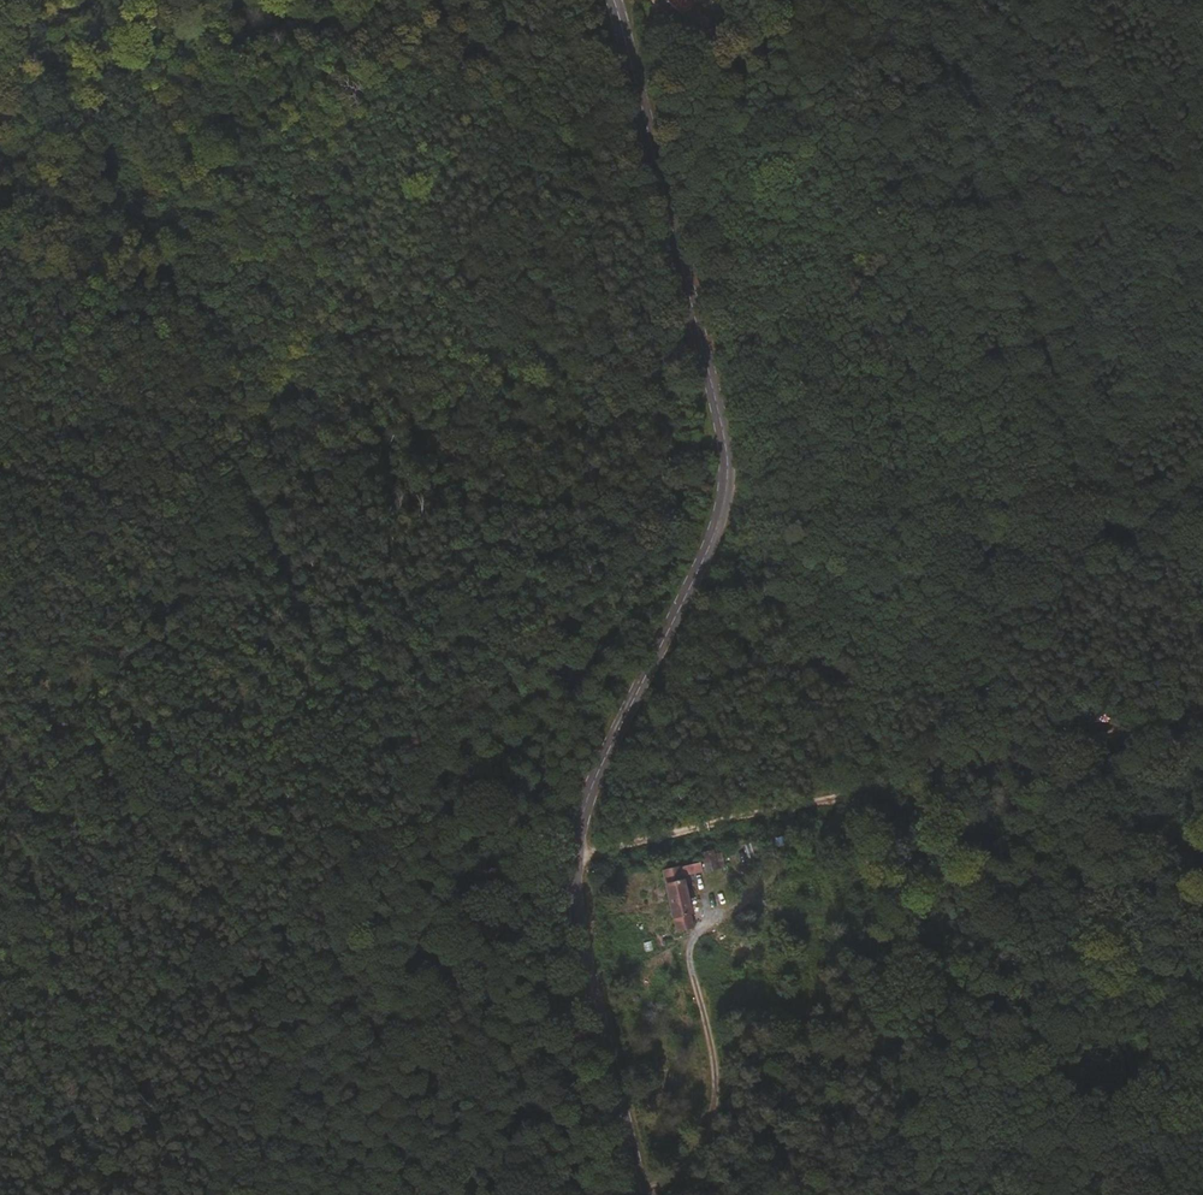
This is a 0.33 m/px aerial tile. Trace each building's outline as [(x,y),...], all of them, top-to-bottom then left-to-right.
[(717,870),(713,847),(700,849),(704,873),(717,870)] [(690,922),(679,875),(700,868),(698,859),(659,869),(674,926),(690,922)]
